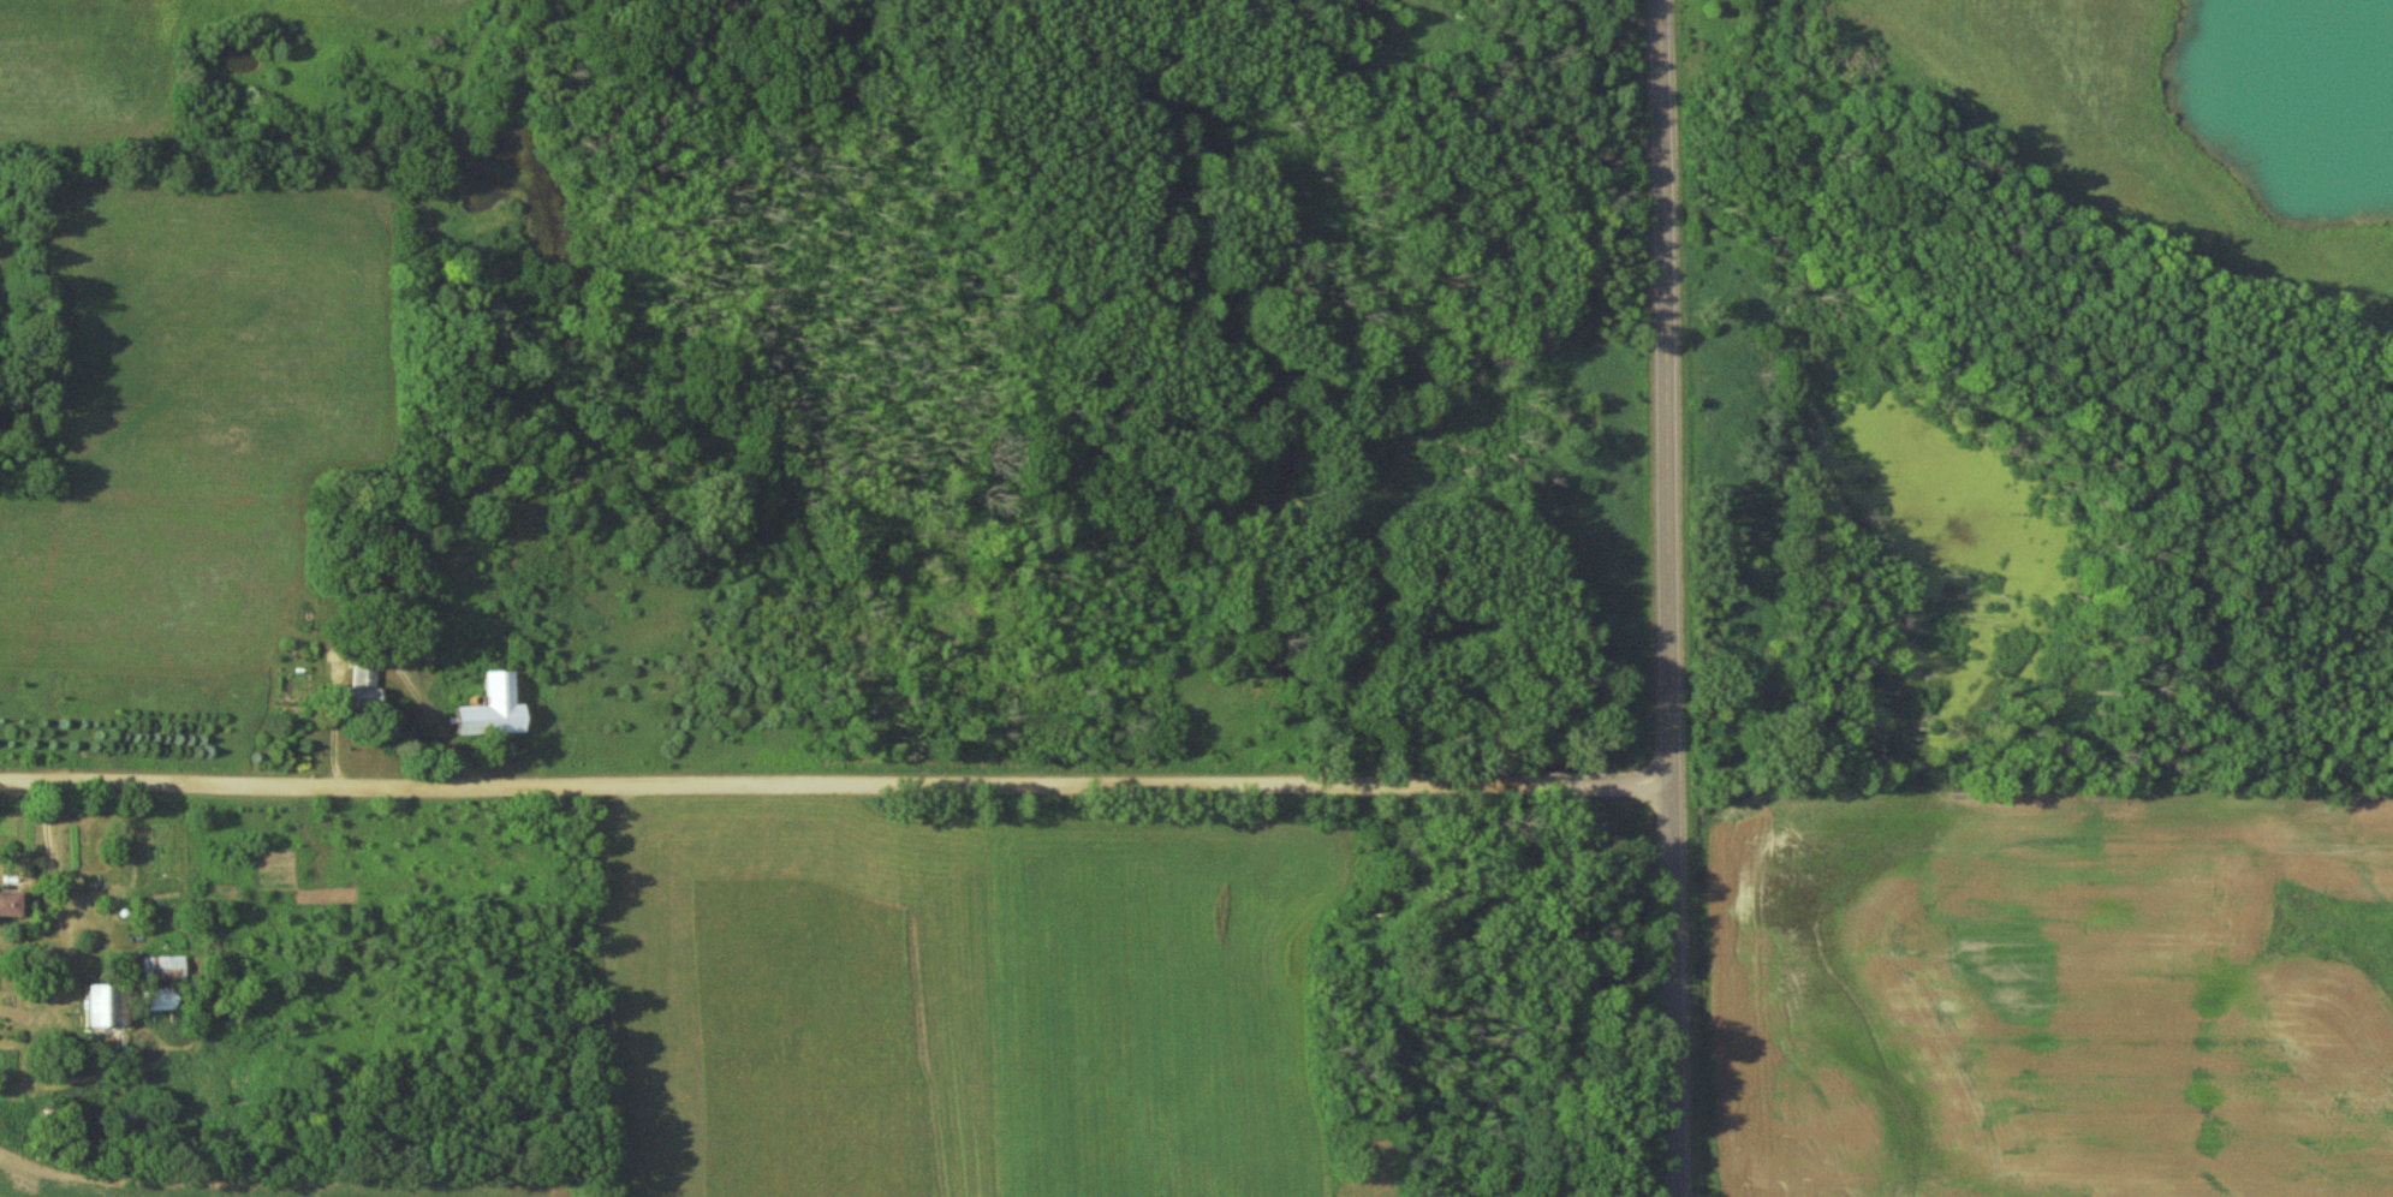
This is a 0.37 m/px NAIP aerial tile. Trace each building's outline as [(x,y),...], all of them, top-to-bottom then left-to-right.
[(375,666),(352,666),(351,688),(344,687),(343,705),(374,706),(375,666)] [(520,733),(519,705),(510,705),(509,672),(481,673),(482,706),(453,707),(454,735),(520,733)] [(17,918),(18,893),(0,893),(0,918),(17,918)] [(144,957),(144,980),(184,979),(184,956),(144,957)] [(84,1028),(119,1028),(119,988),(84,988),(84,1028)] [(174,988),(145,988),(145,1010),(174,1011),(174,988)]
